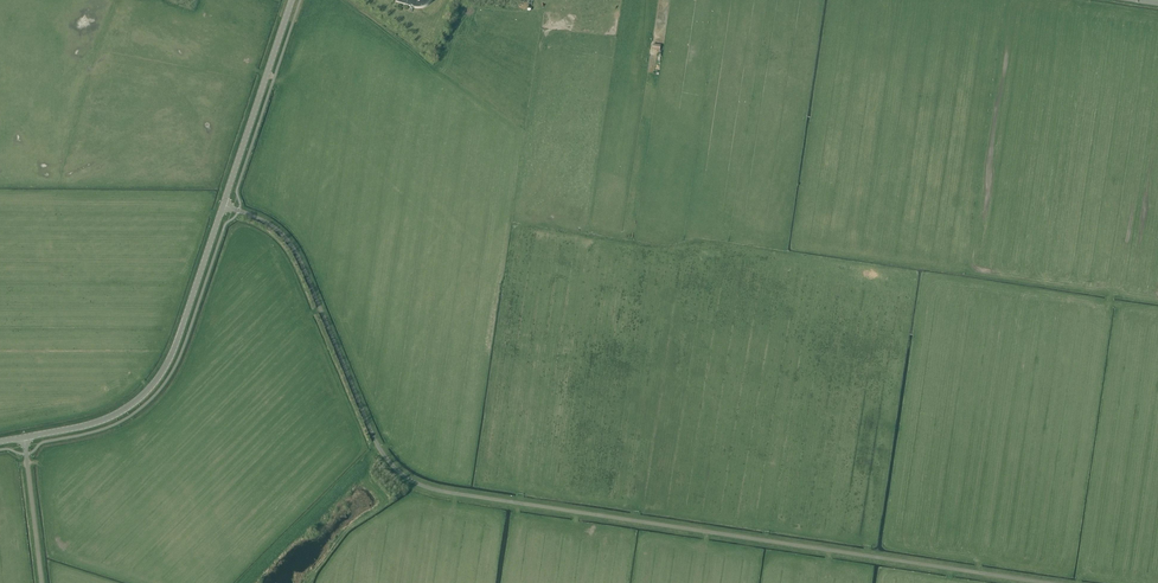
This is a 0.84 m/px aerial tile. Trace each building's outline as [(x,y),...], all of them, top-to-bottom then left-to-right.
[(396,2),(407,6),(413,8),(415,8),(416,8),(418,9),(419,9),(420,8),(421,8),(422,8),(423,8),(424,8),(425,7),(427,7),(428,6),(429,5),(430,4),(431,3),(432,2),(433,0),(396,0),(396,2)] [(661,51),(662,45),(654,43),(653,50),(661,51)]
